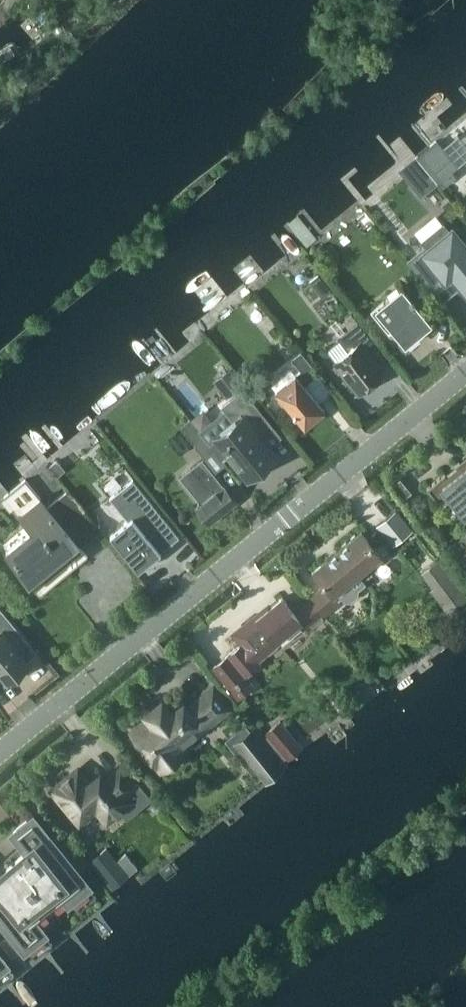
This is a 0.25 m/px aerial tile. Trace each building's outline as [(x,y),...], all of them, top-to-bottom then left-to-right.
[(23,67),(13,75),(22,86),(32,77),(23,67)] [(417,156),(442,187),(455,176),(451,171),(457,166),(436,141),(417,156)] [(416,156),(400,169),(421,195),(437,182),(416,156)] [(409,261),(429,285),(443,273),(446,277),(452,272),(465,288),(465,246),(452,229),(449,231),(443,224),(422,242),(428,249),(426,250),(425,248),(409,261)] [(318,289),(331,303),(337,297),(325,283),(318,289)] [(404,346),(432,323),(401,286),(374,308),(404,346)] [(360,392),(384,374),(363,348),(373,341),(351,314),(343,321),(349,328),(337,337),(348,351),(335,361),(360,392)] [(304,427),(324,410),(304,385),(319,373),(301,350),(291,358),(300,369),(275,390),(304,427)] [(231,367),(213,381),(227,399),(245,384),(231,367)] [(234,422),(206,443),(225,466),(227,464),(223,460),(228,457),(246,479),(250,476),(251,477),(263,469),(261,467),(269,461),(276,455),(263,439),(276,429),(265,416),(243,388),(221,405),(234,422)] [(180,428),(194,445),(204,458),(180,477),(201,502),(195,507),(208,524),(235,502),(222,485),(221,486),(212,476),(225,466),(202,438),(188,421),(180,428)] [(427,487),(442,506),(453,498),(465,514),(465,456),(456,464),(462,471),(451,479),(446,472),(427,487)] [(57,460),(49,466),(58,476),(65,470),(57,460)] [(113,495),(132,518),(110,536),(116,544),(113,546),(121,556),(124,554),(137,570),(141,567),(143,569),(152,562),(150,560),(159,553),(159,552),(178,537),(145,496),(147,495),(134,478),(113,495)] [(400,478),(393,484),(404,498),(412,492),(400,478)] [(25,480),(4,497),(34,534),(27,540),(24,536),(6,550),(35,584),(80,547),(64,527),(82,512),(65,491),(47,506),(25,480)] [(413,529),(397,510),(378,526),(394,546),(413,529)] [(324,585),(309,598),(317,608),(325,618),(342,603),(334,594),(348,581),(350,583),(359,576),(357,574),(364,568),(366,570),(384,555),(377,546),(375,548),(362,532),(340,551),(314,572),(324,585)] [(446,602),(463,590),(451,574),(434,586),(446,602)] [(463,590),(446,602),(465,629),(465,595),(463,590)] [(227,655),(211,668),(228,689),(236,699),(246,691),(253,686),(244,676),(261,662),(258,659),(278,643),(277,641),(300,621),(308,631),(319,622),(325,618),(317,608),(309,598),(293,611),(282,598),(268,610),(266,608),(233,635),(240,644),(227,655)] [(6,680),(6,681),(9,679),(11,681),(19,673),(18,672),(27,664),(27,663),(26,664),(19,655),(30,646),(0,609),(0,672),(6,680)] [(149,719),(131,733),(161,771),(183,753),(179,747),(206,726),(207,727),(229,709),(212,688),(185,709),(182,705),(171,715),(161,703),(146,714),(149,719)] [(265,733),(287,760),(303,747),(280,720),(265,733)] [(287,765),(256,727),(234,745),(265,783),(287,765)] [(78,823),(95,809),(105,821),(130,801),(125,795),(130,791),(132,792),(136,789),(119,768),(104,781),(99,775),(88,783),(76,770),(51,790),(78,823)] [(27,820),(26,818),(15,826),(17,828),(12,832),(21,843),(18,846),(22,852),(6,865),(1,859),(0,861),(0,919),(17,941),(37,925),(27,912),(57,888),(67,901),(87,885),(31,816),(27,820)] [(117,860),(120,864),(129,874),(138,867),(126,853),(117,860)] [(0,935),(0,942),(6,949),(9,946),(0,935)]
